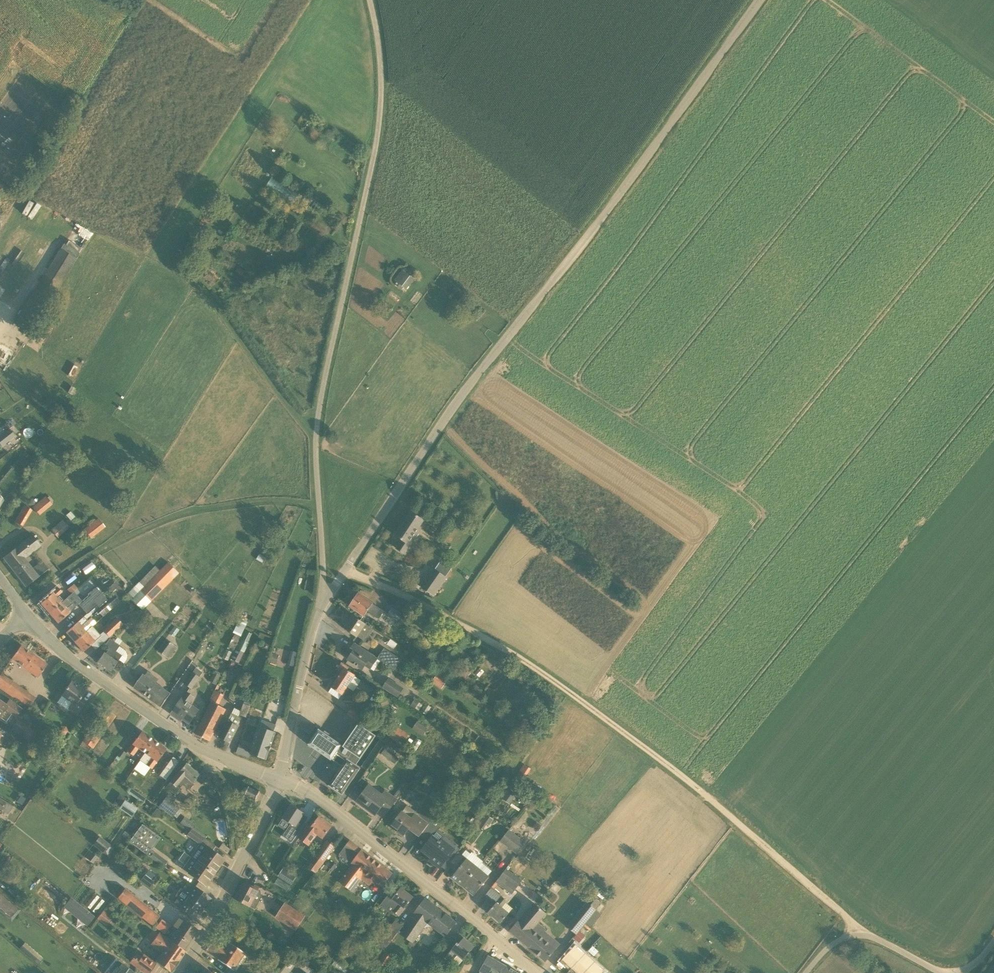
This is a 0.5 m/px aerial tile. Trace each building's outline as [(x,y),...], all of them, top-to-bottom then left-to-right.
[(30,333),(77,259),(61,248),(60,248),(13,322),(30,333)] [(402,270),(394,280),(398,282),(400,284),(402,286),(410,276),(406,272),(402,270)] [(0,436),(0,445),(1,446),(10,439),(15,436),(14,435),(9,429),(5,432),(0,436)] [(45,496),(33,506),(39,514),(51,504),(45,496)] [(22,525),(28,516),(31,509),(24,505),(20,511),(14,521),(22,525)] [(404,554),(405,553),(403,552),(412,537),(414,539),(420,530),(418,529),(424,520),(411,512),(395,536),(402,540),(397,549),(404,554)] [(51,527),(57,535),(70,526),(63,517),(51,527)] [(105,527),(98,517),(81,530),(88,539),(105,527)] [(10,552),(3,557),(26,587),(40,576),(33,567),(25,556),(41,544),(34,534),(20,544),(10,552)] [(266,557),(260,553),(256,559),(262,562),(266,557)] [(434,554),(428,562),(434,567),(441,559),(434,554)] [(168,561),(140,591),(149,599),(151,601),(179,572),(168,561)] [(434,596),(446,577),(435,569),(422,587),(434,596)] [(67,585),(76,577),(72,572),(63,580),(67,585)] [(112,592),(119,586),(114,581),(108,587),(112,592)] [(70,595),(78,588),(73,583),(66,590),(70,595)] [(81,601),(78,604),(83,609),(93,600),(101,593),(96,587),(88,594),(88,595),(81,601)] [(48,612),(61,601),(57,596),(61,591),(58,588),(41,603),(48,612)] [(369,611),(379,619),(384,611),(359,594),(358,594),(350,606),(365,617),(369,611)] [(62,602),(61,601),(48,612),(58,623),(75,607),(72,604),(67,598),(62,602)] [(97,604),(93,600),(83,609),(87,614),(97,604)] [(399,612),(392,607),(388,614),(397,620),(404,610),(401,608),(399,612)] [(364,640),(372,628),(353,615),(344,629),(357,637),(357,636),(364,640)] [(74,641),(86,630),(81,625),(87,620),(84,616),(66,632),(74,641)] [(108,635),(122,623),(117,617),(103,629),(108,635)] [(238,617),(232,631),(241,635),(247,621),(238,617)] [(87,631),(86,630),(74,641),(83,652),(101,636),(97,631),(92,626),(87,631)] [(111,671),(117,662),(122,655),(116,651),(120,645),(110,638),(105,645),(110,648),(105,654),(102,652),(95,661),(111,671)] [(167,639),(158,650),(165,656),(173,644),(167,639)] [(370,669),(377,659),(354,643),(350,650),(353,652),(348,659),(363,670),(365,666),(370,669)] [(38,677),(47,664),(21,645),(12,657),(38,677)] [(244,652),(236,648),(230,659),(238,663),(244,652)] [(394,669),(401,659),(383,648),(377,658),(394,669)] [(294,666),(297,653),(290,651),(287,664),(294,666)] [(332,688),(329,692),(338,699),(354,675),(347,669),(348,667),(341,663),(337,669),(342,672),(332,687),(332,688)] [(191,688),(202,673),(196,668),(185,684),(191,688)] [(216,684),(220,675),(214,672),(209,681),(216,684)] [(27,692),(1,673),(0,674),(0,688),(20,702),(27,692)] [(170,694),(155,683),(144,676),(143,675),(134,687),(161,707),(170,694)] [(441,689),(446,682),(436,675),(431,682),(441,689)] [(400,686),(393,681),(389,678),(383,687),(398,697),(403,688),(400,686)] [(78,714),(87,703),(80,698),(85,691),(71,681),(61,695),(62,696),(57,702),(67,710),(69,707),(78,714)] [(182,698),(171,714),(177,718),(179,716),(189,723),(200,709),(190,702),(194,697),(187,692),(182,699),(182,698)] [(6,724),(12,716),(14,717),(21,708),(9,699),(5,704),(0,701),(0,719),(6,724)] [(210,741),(226,709),(212,702),(196,734),(210,741)] [(246,715),(247,715),(250,705),(244,703),(240,715),(246,717),(246,715)] [(362,714),(351,707),(347,713),(360,722),(364,716),(362,714)] [(83,741),(92,748),(116,716),(106,709),(83,741)] [(239,718),(238,718),(239,716),(233,713),(232,715),(220,737),(226,741),(224,744),(229,746),(239,726),(238,725),(239,722),(237,721),(239,718)] [(380,730),(386,720),(377,713),(370,723),(380,730)] [(267,759),(276,733),(274,732),(276,725),(262,721),(260,727),(250,754),(267,759)] [(430,728),(420,721),(415,729),(425,736),(430,728)] [(357,764),(376,735),(359,723),(343,746),(341,745),(342,745),(341,744),(319,730),(319,729),(308,744),(309,745),(309,744),(331,759),(330,760),(331,760),(332,759),(342,766),(328,785),(342,795),(361,767),(357,764)] [(401,745),(408,734),(396,725),(388,736),(401,745)] [(146,751),(154,740),(141,732),(128,751),(133,755),(139,746),(146,751)] [(166,749),(154,740),(146,751),(140,759),(152,768),(166,749)] [(238,744),(236,752),(248,754),(249,747),(238,744)] [(380,753),(390,760),(393,755),(391,753),(394,750),(385,744),(383,748),(384,748),(380,753)] [(122,759),(126,753),(121,749),(116,755),(122,759)] [(193,785),(193,782),(199,774),(186,763),(171,781),(166,787),(174,794),(183,784),(187,788),(191,788),(193,785)] [(524,778),(530,767),(523,763),(517,774),(524,778)] [(164,768),(159,775),(165,780),(170,773),(164,768)] [(257,800),(260,792),(260,791),(249,786),(245,787),(244,788),(242,791),(242,792),(244,796),(255,801),(256,800),(257,800)] [(388,811),(397,799),(394,796),(385,790),(381,796),(368,786),(356,802),(375,815),(382,806),(388,811)] [(502,798),(510,804),(517,794),(509,789),(502,798)] [(135,797),(142,803),(146,798),(138,792),(135,797)] [(158,807),(172,817),(180,805),(174,801),(175,799),(167,793),(158,807)] [(119,809),(131,816),(136,808),(124,800),(119,809)] [(429,823),(418,815),(419,814),(407,805),(392,825),(399,830),(398,832),(403,836),(409,828),(420,836),(429,823)] [(156,807),(151,813),(159,818),(163,812),(156,807)] [(301,818),(289,811),(281,823),(289,829),(280,841),(289,847),(300,831),(295,827),(301,818)] [(476,825),(482,828),(486,823),(489,825),(493,818),(484,812),(476,825)] [(184,817),(179,823),(190,831),(192,828),(194,826),(195,824),(184,817)] [(319,817),(312,827),(308,824),(298,839),(309,846),(317,835),(322,838),(331,826),(319,817)] [(144,840),(150,832),(145,828),(133,844),(146,854),(151,846),(144,840)] [(206,848),(204,851),(201,849),(195,850),(190,856),(197,861),(214,874),(224,859),(212,851),(215,845),(192,828),(190,831),(187,835),(206,848)] [(517,854),(525,842),(509,830),(500,842),(517,854)] [(92,844),(103,853),(110,858),(117,849),(110,844),(99,835),(92,844)] [(440,841),(433,836),(422,850),(431,858),(430,860),(440,867),(457,845),(445,836),(440,841)] [(323,863),(335,846),(326,840),(314,857),(307,866),(316,873),(323,863)] [(349,868),(350,868),(363,850),(350,840),(338,856),(344,861),(343,861),(349,866),(351,863),(353,864),(349,868)] [(480,841),(478,848),(485,850),(488,843),(480,841)] [(393,873),(363,850),(350,868),(349,868),(339,882),(353,892),(362,878),(367,881),(370,877),(383,886),(387,881),(393,873)] [(97,857),(90,852),(85,858),(92,863),(97,857)] [(472,852),(467,858),(452,877),(463,886),(473,873),(478,868),(483,863),(482,863),(483,861),(472,852)] [(151,858),(159,864),(163,867),(167,862),(155,853),(151,858)] [(205,885),(214,874),(197,861),(188,873),(205,885)] [(277,876),(291,884),(296,876),(283,867),(277,876)] [(489,876),(488,876),(478,868),(473,873),(463,886),(474,895),(489,876)] [(512,894),(522,880),(506,868),(495,883),(512,894)] [(140,881),(149,887),(154,881),(145,874),(140,881)] [(210,898),(197,888),(186,883),(183,889),(180,888),(174,896),(178,898),(174,904),(189,916),(194,910),(199,914),(210,898)] [(244,884),(240,892),(238,893),(237,895),(237,897),(236,899),(250,906),(255,909),(259,901),(254,899),(260,888),(255,885),(253,889),(244,884)] [(152,926),(160,915),(125,888),(117,898),(152,926)] [(399,915),(405,908),(413,897),(401,888),(398,892),(393,888),(380,905),(381,905),(382,904),(387,908),(390,904),(395,909),(393,911),(399,915)] [(10,917),(17,909),(0,895),(0,908),(10,917)] [(596,908),(601,901),(592,895),(587,901),(596,908)] [(500,923),(509,913),(502,908),(508,901),(502,896),(488,912),(500,923)] [(412,916),(401,936),(414,943),(425,922),(445,937),(456,922),(425,898),(419,906),(412,916)] [(90,924),(97,915),(80,901),(73,910),(90,924)] [(296,930),(305,915),(284,902),(275,917),(296,930)] [(579,932),(586,923),(597,910),(587,902),(567,926),(577,935),(579,932)] [(537,923),(545,914),(533,904),(520,919),(510,931),(546,961),(556,949),(560,944),(545,931),(545,930),(537,923)] [(161,918),(155,926),(164,933),(170,924),(161,918)] [(170,938),(184,949),(197,930),(183,920),(170,938)] [(383,950),(403,926),(396,920),(376,944),(383,950)] [(183,950),(184,949),(170,938),(170,939),(160,931),(151,942),(154,945),(163,952),(156,962),(159,964),(170,972),(180,957),(185,951),(183,950)] [(577,935),(574,938),(579,943),(585,936),(579,932),(577,935)] [(223,972),(238,972),(233,970),(244,953),(228,942),(226,945),(214,937),(206,949),(218,958),(218,959),(228,966),(223,972)] [(457,942),(445,957),(451,962),(453,959),(459,964),(463,959),(463,960),(468,954),(474,946),(464,938),(459,944),(457,942)] [(25,942),(20,948),(38,963),(43,957),(25,942)] [(572,968),(585,953),(576,945),(556,966),(560,969),(566,963),(572,968)] [(593,946),(588,951),(592,955),(597,950),(593,946)] [(385,953),(379,963),(383,965),(389,956),(385,953)] [(595,961),(585,953),(572,968),(567,972),(574,972),(575,971),(577,972),(584,972),(595,961)] [(136,954),(130,962),(145,972),(148,972),(155,963),(143,954),(141,957),(136,954)] [(488,955),(480,970),(481,970),(479,972),(519,972),(488,955)] [(604,970),(595,961),(584,972),(602,972),(604,970)] [(122,962),(118,967),(120,969),(117,972),(135,972),(122,962)]
